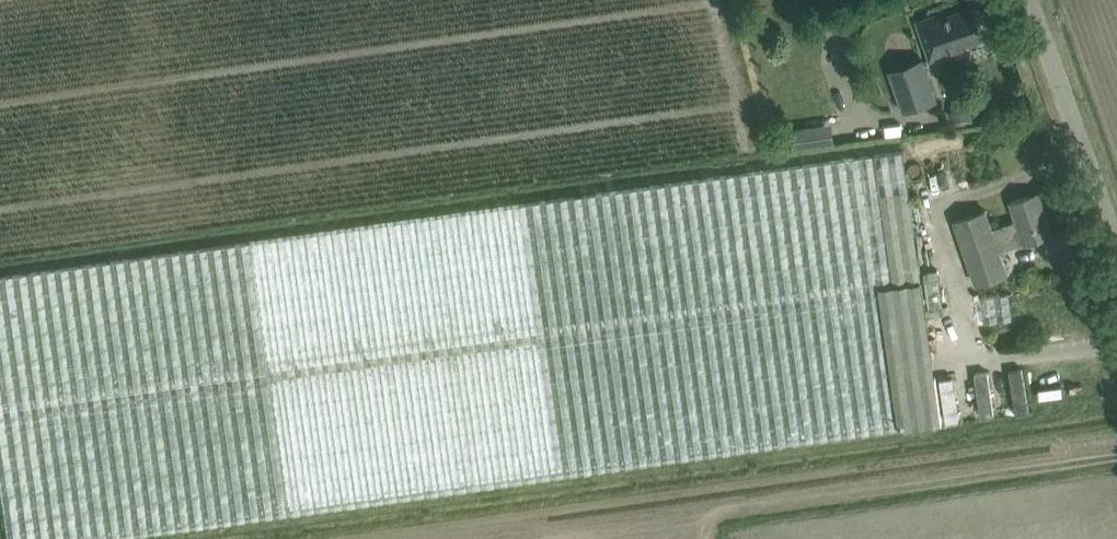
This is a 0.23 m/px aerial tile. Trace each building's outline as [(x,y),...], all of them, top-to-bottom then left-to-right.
[(963,48),(961,44),(985,36),(974,4),(942,15),(940,12),(917,20),(930,59),(961,48),(962,48),(963,48)] [(888,69),(903,111),(937,99),(922,58),(888,69)] [(840,126),(795,133),(799,158),(844,150),(840,126)] [(8,538),(127,538),(942,421),(903,149),(0,278),(0,486),(8,538)] [(954,220),(976,282),(1007,271),(1000,250),(1053,232),(1039,191),(1010,201),(1016,219),(992,228),(986,210),(954,220)] [(937,303),(951,301),(947,275),(933,277),(937,303)] [(1017,319),(1018,299),(1010,299),(1010,287),(989,286),(988,303),(995,303),(995,318),(1017,319)] [(986,318),(938,326),(952,415),(999,409),(986,318)]
